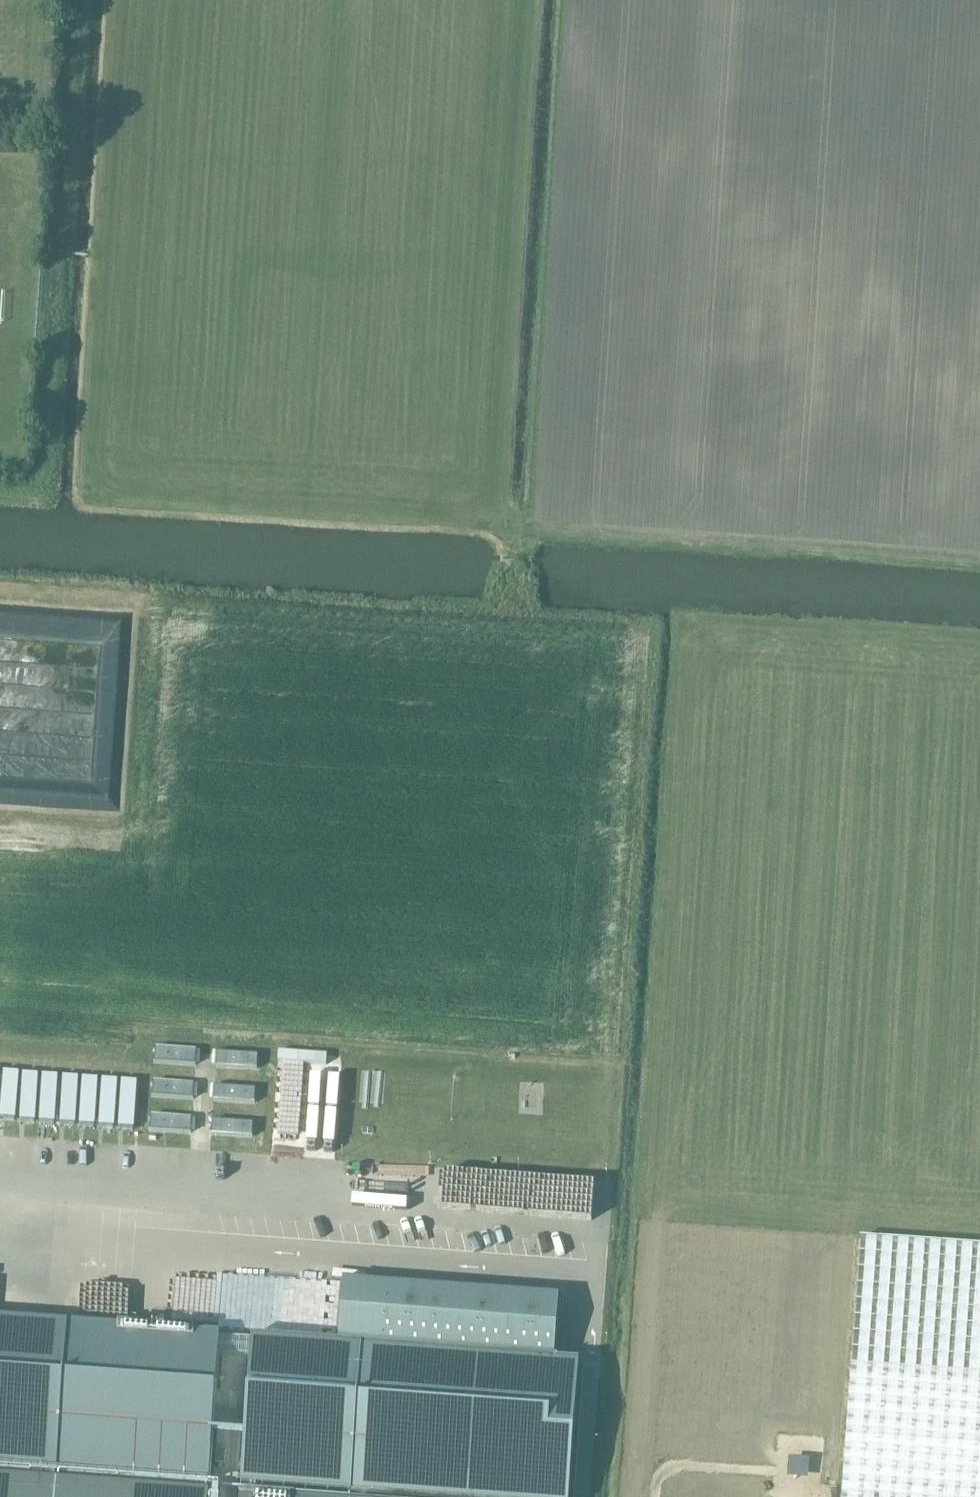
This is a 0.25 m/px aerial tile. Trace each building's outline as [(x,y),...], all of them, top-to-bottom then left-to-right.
[(198,1051),(157,1048),(156,1062),(197,1065),(198,1051)] [(259,1055),(218,1052),(217,1066),(258,1069),(259,1055)] [(21,1073),(5,1071),(1,1118),(17,1120),(21,1073)] [(24,1073),(20,1120),(36,1121),(40,1074),(24,1073)] [(59,1076),(43,1074),(40,1122),(56,1123),(59,1076)] [(64,1076),(60,1123),(76,1124),(80,1077),(64,1076)] [(99,1078),(83,1077),(80,1124),(96,1125),(99,1078)] [(119,1080),(103,1079),(99,1126),(115,1127),(119,1080)] [(138,1081),(123,1080),(119,1127),(135,1128),(138,1081)] [(195,1084),(154,1082),(153,1096),(194,1098),(195,1084)] [(256,1089),(215,1086),(214,1100),(255,1103),(256,1089)] [(193,1118),(152,1115),(151,1129),(192,1132),(193,1118)] [(254,1123),(213,1120),(212,1134),(253,1137),(254,1123)] [(861,1237),(842,1496),(979,1496),(979,1246),(861,1237)] [(340,1344),(555,1360),(559,1298),(345,1282),(340,1344)] [(33,1469),(32,1479),(56,1481),(57,1471),(210,1482),(221,1335),(130,1328),(0,1319),(0,1467),(33,1469)] [(253,1337),(242,1485),(351,1493),(351,1496),(570,1496),(580,1361),(555,1360),(339,1344),(253,1337)] [(209,1492),(56,1481),(32,1479),(0,1477),(0,1496),(209,1496),(209,1492)]
